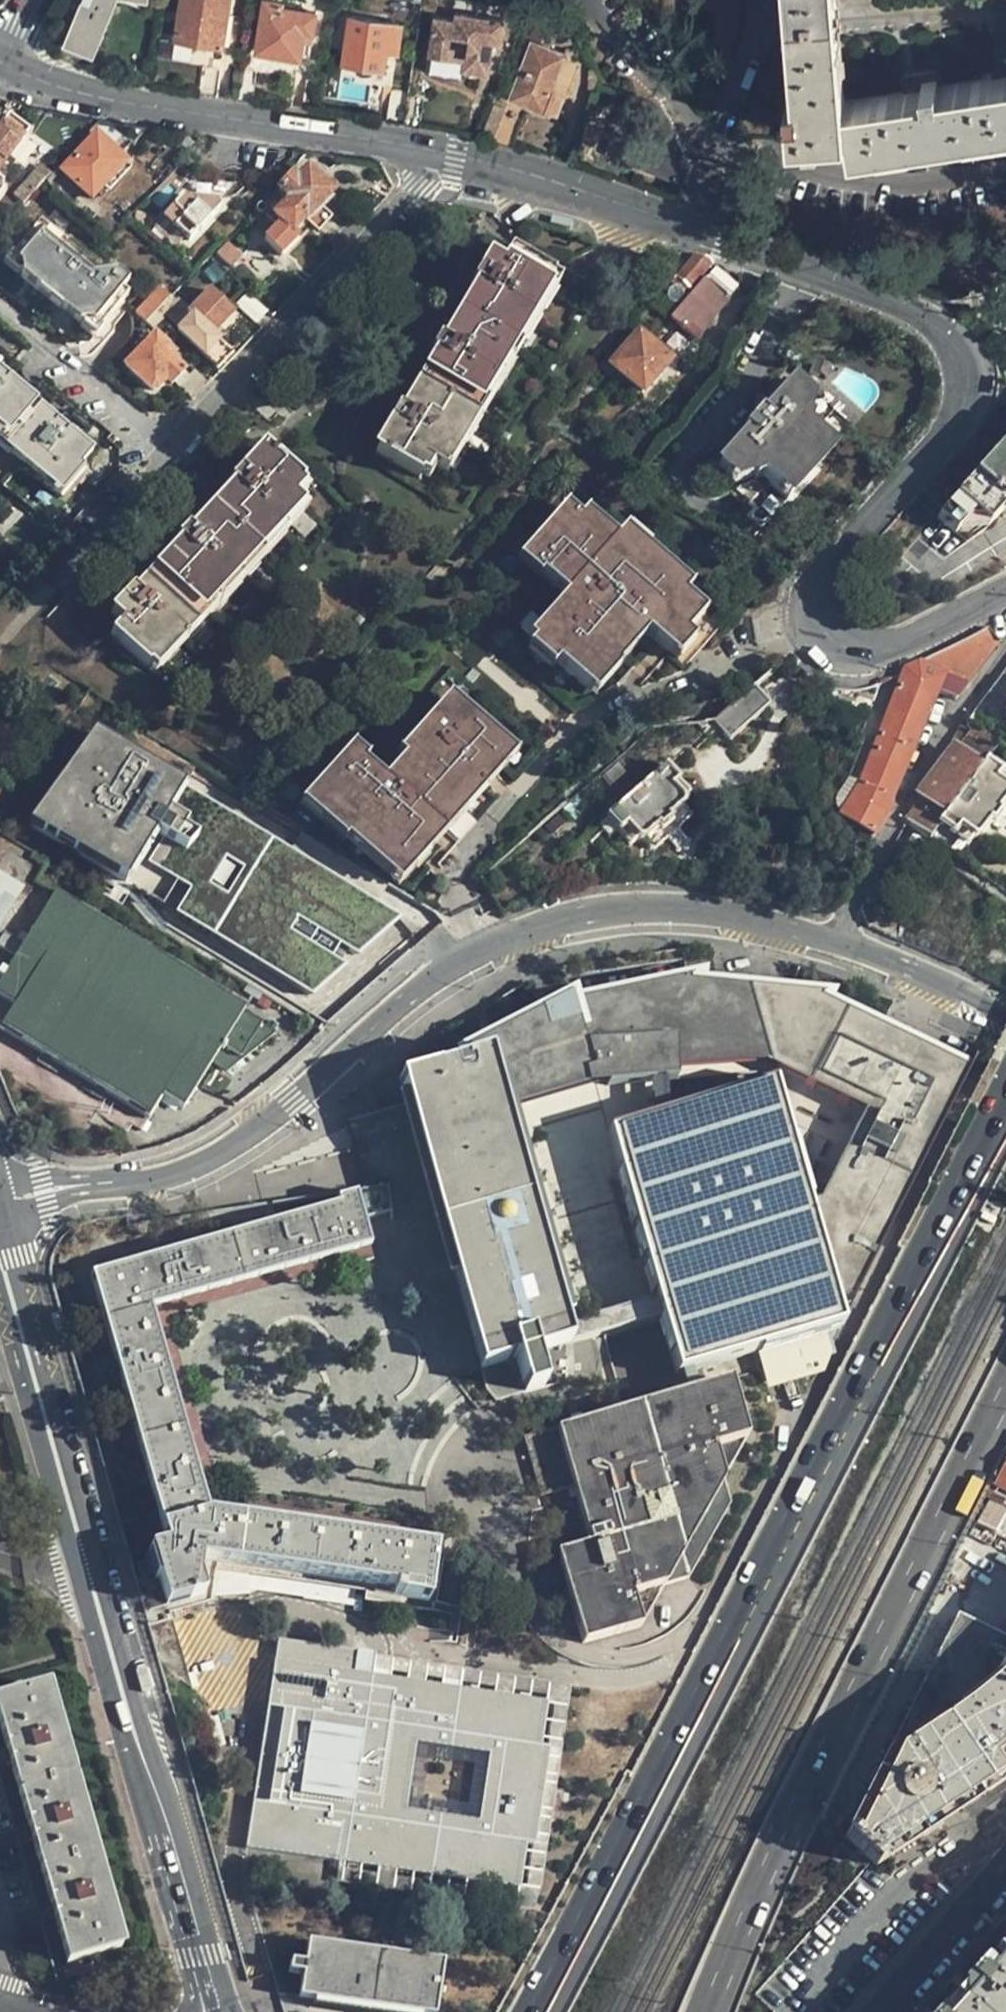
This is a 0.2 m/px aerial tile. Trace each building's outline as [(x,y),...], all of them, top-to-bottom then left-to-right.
[(115,0),(86,0),(69,42),(93,51),(115,0)] [(229,2),(212,0),(203,0),(201,9),(180,6),(177,38),(222,44),(229,2)] [(304,31),(313,33),(317,12),(282,7),(283,2),(269,0),(265,0),(259,50),(301,56),(304,31)] [(848,131),(837,0),(789,0),(796,93),(785,94),(789,135),(848,131)] [(437,18),(432,53),(476,59),(475,68),(484,69),(490,70),(494,40),(502,40),(504,19),(456,13),(455,19),(437,18)] [(539,35),(544,21),(533,17),(528,31),(539,35)] [(399,55),(403,25),(349,18),(342,64),(384,70),(386,53),(399,55)] [(534,42),(525,65),(523,72),(513,97),(546,111),(547,109),(559,113),(577,66),(564,60),(566,53),(534,42)] [(476,59),(432,53),(430,67),(483,74),(484,69),(475,68),(476,59)] [(523,72),(525,65),(519,63),(516,71),(523,72)] [(202,65),(197,95),(215,98),(220,67),(202,65)] [(848,131),(849,150),(851,151),(1005,125),(1005,75),(965,82),(963,66),(940,70),(942,87),(870,98),(871,108),(848,131)] [(405,126),(409,96),(390,93),(386,123),(405,126)] [(510,104),(496,143),(515,149),(530,111),(510,104)] [(30,131),(10,116),(0,128),(0,170),(30,131)] [(99,122),(90,131),(95,135),(62,172),(92,200),(125,163),(111,150),(131,127),(99,122)] [(27,166),(32,160),(27,156),(22,162),(27,166)] [(45,181),(53,172),(38,159),(16,181),(32,195),(45,181)] [(308,221),(332,197),(307,173),(298,182),(292,177),(278,192),(288,201),(274,217),(291,233),(306,219),(308,221)] [(185,243),(213,211),(211,204),(176,201),(160,218),(160,220),(185,243)] [(118,273),(101,275),(93,283),(64,257),(63,248),(39,226),(7,260),(18,270),(18,275),(17,278),(76,330),(78,328),(84,327),(94,336),(130,297),(123,290),(129,283),(118,273)] [(248,260),(227,240),(214,254),(235,273),(248,260)] [(93,283),(101,275),(67,246),(63,248),(64,257),(93,283)] [(694,254),(669,283),(675,288),(681,281),(689,288),(708,266),(694,254)] [(389,427),(371,456),(414,482),(423,467),(433,473),(551,281),(510,256),(500,272),(487,264),(478,279),(476,278),(468,290),(475,294),(441,349),(434,344),(425,359),(432,363),(400,416),(393,411),(385,424),(389,427)] [(18,270),(7,260),(1,267),(13,278),(15,279),(17,278),(18,275),(18,270)] [(716,265),(707,274),(730,295),(738,286),(716,265)] [(695,339),(730,299),(707,279),(672,319),(695,339)] [(162,308),(169,300),(158,290),(134,316),(145,327),(155,315),(162,308)] [(207,334),(230,311),(209,291),(187,315),(190,318),(177,333),(216,370),(230,356),(207,334)] [(168,314),(162,308),(155,315),(162,322),(168,314)] [(162,322),(155,315),(145,327),(152,333),(161,322),(162,322)] [(78,328),(76,330),(74,332),(87,343),(94,336),(84,327),(78,328)] [(183,373),(164,354),(168,350),(155,336),(124,368),(148,390),(150,392),(152,392),(154,392),(157,391),(159,390),(166,382),(171,387),(183,373)] [(643,392),(669,363),(638,336),(612,366),(643,392)] [(823,375),(830,360),(820,355),(813,370),(823,375)] [(0,374),(0,435),(15,448),(11,454),(35,476),(40,470),(62,489),(93,454),(0,374)] [(797,411),(806,402),(807,401),(801,396),(787,383),(779,392),(769,404),(779,414),(768,426),(757,416),(742,432),(746,437),(716,468),(724,476),(732,483),(743,470),(746,471),(751,484),(752,487),(760,484),(772,495),(824,439),(811,427),(812,422),(810,421),(797,416),(797,411)] [(807,401),(806,402),(797,411),(797,416),(810,421),(816,407),(819,401),(806,390),(801,396),(807,401)] [(779,414),(769,404),(757,416),(768,426),(779,414)] [(834,448),(824,439),(772,495),(782,504),(834,448)] [(942,526),(960,540),(976,521),(987,530),(1005,508),(1005,448),(942,526)] [(120,623),(107,637),(143,670),(297,507),(287,497),(299,484),(263,453),(242,475),(239,472),(226,484),(233,490),(190,535),(185,530),(173,542),(179,548),(135,594),(129,588),(119,600),(124,606),(114,617),(120,623)] [(732,483),(724,476),(719,482),(731,493),(751,484),(746,471),(743,470),(732,483)] [(706,609),(633,544),(625,552),(595,525),(590,531),(577,520),(571,526),(557,514),(522,553),(567,593),(532,635),(592,687),(646,627),(671,648),(706,609)] [(47,603),(49,588),(40,597),(47,603)] [(998,644),(985,630),(923,663),(903,673),(857,790),(841,816),(873,837),(887,814),(889,810),(889,808),(892,799),(893,796),(895,790),(897,786),(899,782),(938,694),(956,700),(998,644)] [(757,692),(754,688),(713,725),(730,742),(769,705),(757,692)] [(356,752),(309,798),(396,876),(510,754),(455,706),(386,784),(356,752)] [(186,786),(97,728),(37,820),(127,878),(186,786)] [(943,816),(979,769),(985,761),(986,762),(995,749),(973,733),(958,753),(923,799),(943,816)] [(979,769),(943,816),(923,799),(907,822),(929,838),(932,839),(941,826),(953,836),(958,828),(973,839),(976,841),(978,837),(1005,801),(1005,788),(995,780),(1000,773),(986,762),(985,761),(979,769)] [(670,788),(677,782),(664,766),(604,818),(615,831),(617,833),(623,829),(634,841),(640,841),(681,806),(681,800),(670,788)] [(237,791),(208,771),(195,792),(376,904),(389,883),(237,791)] [(1005,788),(1005,777),(1000,773),(995,780),(1005,788)] [(688,794),(677,782),(670,788),(681,800),(688,794)] [(398,918),(195,792),(134,883),(166,901),(178,879),(196,891),(184,913),(310,994),(341,966),(328,957),(336,946),(356,956),(398,918)] [(978,837),(986,844),(989,846),(997,846),(1005,845),(1005,843),(1005,801),(978,837)] [(640,841),(650,852),(658,845),(690,818),(681,806),(640,841)] [(615,831),(604,818),(599,812),(592,818),(609,837),(615,831)] [(958,828),(953,836),(966,847),(973,839),(958,828)] [(623,829),(617,833),(628,846),(634,841),(623,829)] [(25,886),(0,869),(0,925),(25,886)] [(53,897),(0,984),(0,996),(12,1005),(0,1022),(0,1023),(152,1116),(160,1092),(184,1105),(207,1060),(230,1074),(276,1033),(53,897)] [(487,1056),(505,1117),(633,1079),(648,1075),(752,1067),(850,1114),(808,1205),(799,1208),(828,1300),(843,1297),(952,1075),(806,1006),(808,999),(680,990),(681,986),(555,1012),(554,1008),(461,1058),(462,1063),(487,1056)] [(505,1117),(487,1056),(462,1063),(401,1081),(437,1210),(442,1229),(482,1368),(518,1358),(512,1337),(529,1332),(536,1354),(571,1344),(565,1323),(505,1117)] [(648,1075),(633,1079),(646,1121),(660,1116),(648,1075)] [(677,1369),(834,1322),(828,1300),(799,1208),(762,1087),(660,1116),(646,1121),(608,1132),(677,1369)] [(389,1187),(366,1189),(367,1205),(390,1203),(389,1187)] [(153,1311),(372,1249),(367,1231),(357,1195),(338,1200),(339,1205),(93,1275),(168,1543),(150,1548),(167,1606),(204,1595),(199,1576),(203,1560),(345,1582),(362,1585),(399,1591),(398,1599),(429,1604),(437,1548),(211,1511),(153,1311)] [(442,1229),(437,1210),(367,1231),(372,1249),(442,1229)] [(565,1323),(571,1344),(661,1318),(655,1297),(565,1323)] [(512,1337),(518,1358),(526,1391),(545,1386),(536,1354),(529,1332),(512,1337)] [(660,1585),(735,1473),(725,1438),(749,1430),(731,1368),(518,1431),(574,1640),(635,1620),(630,1595),(660,1585)] [(987,1501),(992,1504),(980,1526),(1001,1537),(1005,1528),(1005,1463),(987,1501)] [(351,1656),(362,1585),(345,1582),(333,1674),(349,1676),(350,1669),(546,1700),(514,1896),(318,1862),(316,1875),(525,1911),(563,1689),(351,1656)] [(959,1622),(845,1841),(878,1869),(954,1819),(985,1799),(1001,1787),(1005,1783),(1005,1643),(959,1622)] [(349,1676),(333,1674),(276,1664),(248,1847),(513,1889),(543,1707),(349,1676)] [(48,1691),(0,1703),(0,1729),(62,1963),(118,1949),(97,1875),(48,1691)] [(1002,1945),(961,1990),(942,2011),(1005,2011),(1005,1941),(1002,1945)] [(443,1964),(309,1944),(301,1997),(390,2011),(436,2011),(443,1964)]
